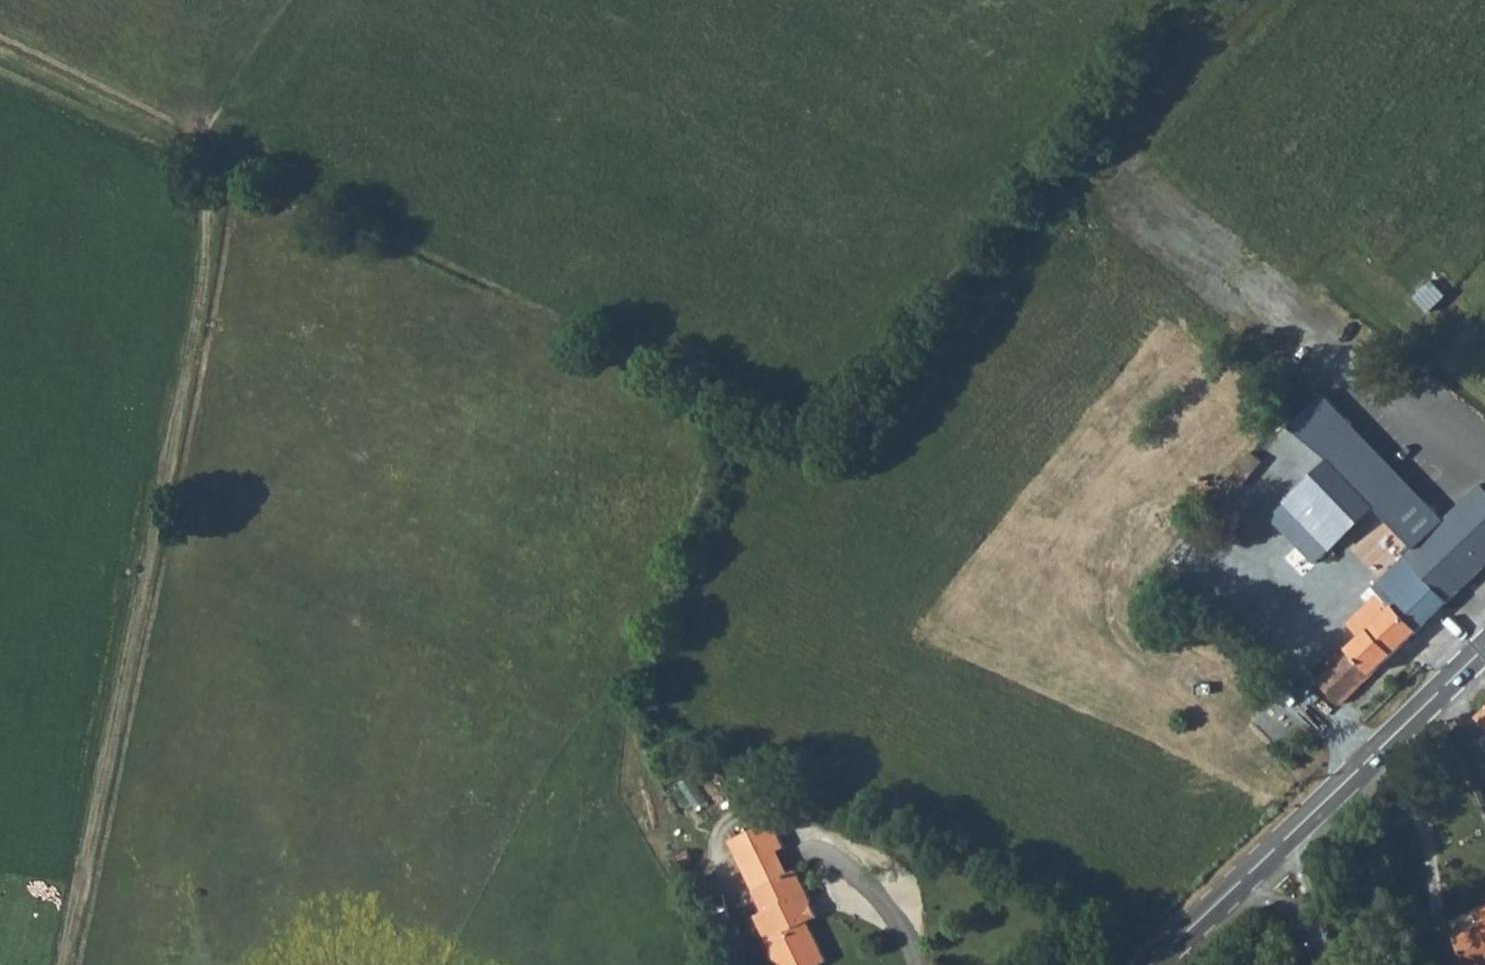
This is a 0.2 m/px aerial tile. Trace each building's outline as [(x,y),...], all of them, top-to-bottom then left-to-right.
[(1419,630),(1484,566),(1484,518),(1475,528),(1452,505),(1441,515),(1326,395),(1292,425),(1327,459),(1377,508),(1411,542),(1370,581),(1395,607),(1419,630)] [(1316,564),(1377,508),(1327,459),(1267,514),(1316,564)] [(1419,630),(1395,607),(1389,613),(1378,603),(1364,616),(1373,626),(1350,648),(1338,637),(1305,669),(1341,706),(1419,630)] [(1255,719),(1276,740),(1294,723),(1273,701),(1255,719)] [(750,836),(786,818),(797,812),(784,785),(736,809),(750,836)] [(763,858),(798,841),(786,818),(750,836),(763,858)] [(809,835),(798,841),(763,858),(769,871),(759,877),(798,951),(840,929),(820,890),(834,881),(809,835)] [(1484,950),(1484,913),(1455,928),(1469,958),(1484,950)]
